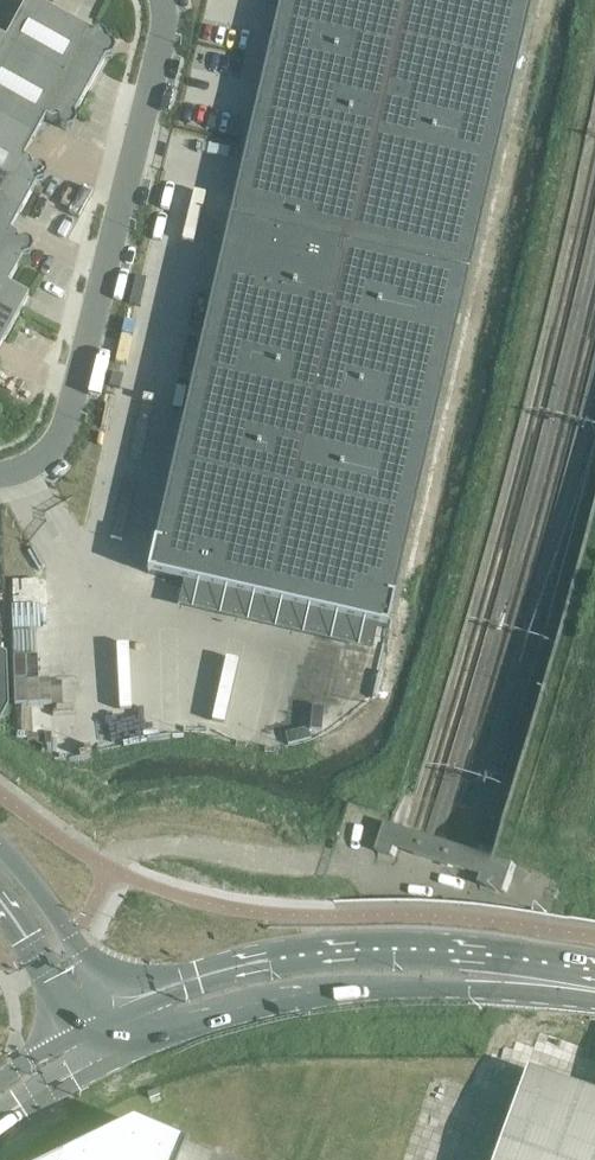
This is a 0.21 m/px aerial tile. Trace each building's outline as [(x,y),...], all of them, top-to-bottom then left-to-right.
[(29,297),(8,285),(23,258),(30,256),(33,250),(31,244),(25,241),(18,243),(16,236),(10,232),(37,184),(43,182),(46,177),(44,170),(39,167),(32,169),(30,162),(23,158),(45,119),(52,122),(58,121),(60,127),(66,130),(73,129),(76,122),(74,116),(105,60),(112,58),(115,52),(113,45),(107,42),(105,36),(99,32),(93,34),(31,0),(27,0),(5,40),(0,37),(0,349),(29,297)] [(388,629),(388,628),(386,628),(468,277),(470,278),(470,277),(468,276),(532,0),(280,0),(148,572),(146,572),(146,573),(388,629)] [(8,708),(6,656),(0,653),(0,723),(8,708)] [(482,886),(505,894),(508,884),(514,865),(495,859),(490,857),(476,853),(472,851),(467,850),(465,849),(463,848),(461,848),(456,846),(447,843),(442,842),(437,840),(435,839),(432,839),(430,838),(426,837),(417,834),(405,830),(401,829),(389,825),(380,853),(395,858),(397,850),(485,878),(482,886)] [(526,1071),(494,1159),(594,1159),(594,1096),(526,1071)] [(459,1095),(440,1143),(458,1150),(466,1128),(482,1135),(493,1108),(459,1095)] [(184,1141),(132,1119),(48,1159),(176,1159),(184,1141)]
